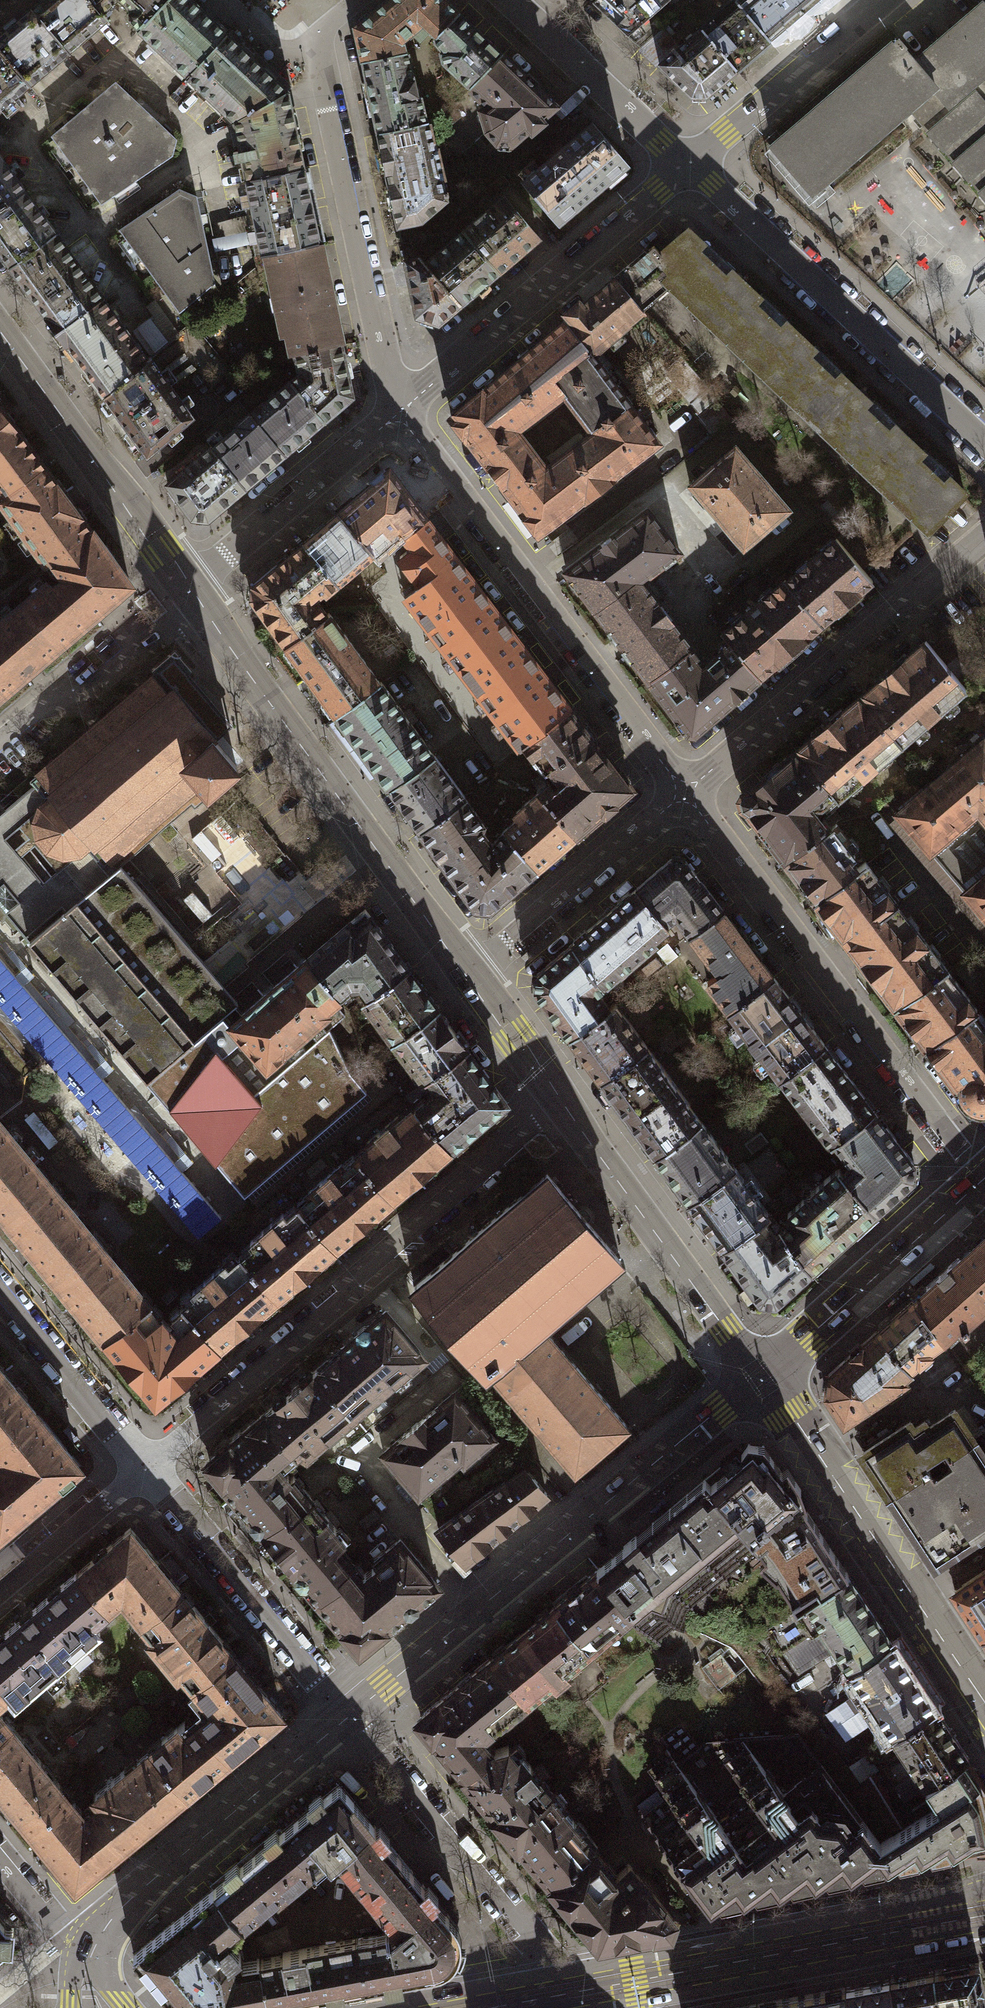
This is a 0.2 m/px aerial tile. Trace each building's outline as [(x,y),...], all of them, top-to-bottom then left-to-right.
[(30,9),(68,53),(107,20),(101,13),(90,0),(41,0),(30,9)] [(101,13),(117,0),(90,0),(101,13)] [(131,12),(125,17),(138,30),(167,0),(119,0),(131,12)] [(187,78),(227,35),(190,0),(167,0),(138,30),(137,31),(187,78)] [(445,0),(389,0),(355,29),(363,63),(406,53),(403,42),(412,35),(420,42),(429,32),(436,38),(459,14),(445,0)] [(592,2),(641,48),(663,28),(653,15),(670,0),(595,0),(592,2)] [(701,29),(737,71),(771,42),(738,3),(735,0),(701,29)] [(738,3),(771,42),(821,0),(742,0),(738,3)] [(772,147),(813,194),(910,111),(984,198),(984,7),(983,5),(915,63),(904,51),(907,48),(899,39),(772,147)] [(0,35),(0,53),(28,86),(68,53),(30,9),(0,35)] [(441,54),(443,63),(469,88),(502,55),(459,14),(436,38),(433,41),(443,51),(441,54)] [(737,71),(701,29),(680,47),(663,28),(641,48),(660,65),(660,66),(691,96),(706,97),(737,71)] [(288,92),(227,35),(187,78),(234,122),(288,92)] [(28,86),(0,53),(0,110),(28,86)] [(378,134),(426,124),(421,97),(417,97),(410,61),(408,53),(406,53),(363,63),(365,71),(378,134)] [(469,88),(469,89),(486,106),(480,111),(486,132),(497,145),(512,146),(557,107),(502,55),(469,88)] [(115,83),(52,136),(102,203),(171,156),(176,140),(115,83)] [(288,92),(234,122),(235,131),(239,151),(233,152),(235,162),(242,160),(246,180),(303,168),(290,102),(288,92)] [(422,221),(446,200),(441,179),(444,178),(438,150),(435,150),(429,123),(426,124),(378,134),(399,226),(422,221)] [(524,183),(558,223),(628,165),(594,124),(524,183)] [(25,191),(0,157),(0,210),(25,191)] [(320,243),(303,168),(246,180),(262,255),(273,253),(320,243)] [(121,230),(153,274),(204,236),(196,197),(179,190),(121,230)] [(0,210),(0,252),(11,267),(56,234),(25,191),(0,210)] [(464,231),(498,272),(539,238),(504,197),(464,231)] [(498,272),(464,231),(426,264),(460,305),(498,272)] [(745,285),(689,231),(661,254),(654,246),(628,267),(622,273),(616,278),(638,304),(644,299),(651,294),(666,281),(710,322),(745,285)] [(56,234),(11,267),(17,275),(58,331),(103,298),(62,242),(56,234)] [(213,283),(204,236),(153,274),(179,310),(213,283)] [(341,344),(320,243),(273,253),(277,273),(271,274),(284,333),(289,332),(294,354),(295,353),(341,344)] [(460,305),(426,264),(421,257),(405,260),(406,264),(407,264),(413,296),(417,317),(439,323),(460,305)] [(644,311),(638,304),(616,278),(582,306),(579,302),(565,313),(569,318),(565,321),(593,354),(644,311)] [(764,374),(800,336),(787,324),(782,328),(754,302),(758,297),(745,285),(710,322),(764,374)] [(103,298),(58,331),(105,396),(148,359),(103,298)] [(492,478),(499,486),(502,484),(539,533),(658,442),(592,355),(593,354),(565,321),(451,418),(488,466),(485,469),(492,478)] [(819,425),(855,388),(842,375),(837,380),(809,353),(813,349),(800,336),(764,374),(819,425)] [(324,421),(352,397),(341,344),(295,353),(299,374),(290,381),(324,421)] [(703,406),(697,411),(704,423),(714,435),(732,419),(715,398),(714,399),(708,392),(711,390),(682,356),(665,371),(692,403),(697,399),(703,406)] [(105,396),(104,397),(147,455),(193,416),(150,357),(148,359),(105,396)] [(284,454),(324,421),(290,381),(264,404),(263,403),(250,413),(284,454)] [(873,477),(909,439),(896,427),(892,431),(864,405),(868,400),(855,388),(819,425),(873,477)] [(45,469),(40,461),(17,429),(0,410),(0,486),(2,490),(7,496),(45,469)] [(245,487),(284,454),(250,413),(210,447),(245,487)] [(909,439),(873,477),(928,529),(964,491),(950,478),(946,483),(918,456),(922,452),(909,439)] [(736,446),(689,485),(744,549),(790,510),(736,446)] [(208,519),(245,487),(210,447),(168,483),(192,518),(208,519)] [(50,562),(92,532),(45,469),(7,496),(1,501),(46,565),(50,562)] [(402,536),(426,518),(389,469),(338,513),(374,554),(398,533),(402,536)] [(567,572),(594,608),(636,576),(640,581),(640,580),(679,551),(648,511),(567,572)] [(338,513),(303,543),(338,584),(374,554),(338,513)] [(426,518),(402,536),(411,548),(398,558),(418,585),(405,595),(421,616),(471,578),(426,518)] [(92,532),(50,562),(63,580),(56,585),(55,584),(52,586),(49,581),(24,602),(61,645),(131,585),(92,532)] [(785,583),(821,625),(873,581),(837,539),(785,583)] [(327,613),(316,598),(324,591),(327,594),(338,584),(303,543),(253,585),(251,599),(285,646),(328,615),(327,613)] [(640,580),(640,581),(636,576),(594,608),(649,680),(692,647),(640,580)] [(470,681),(521,643),(471,578),(421,616),(470,681)] [(821,625),(785,583),(784,581),(723,633),(729,640),(761,677),(821,625)] [(1,695),(61,645),(24,602),(0,623),(0,695),(1,695)] [(330,613),(328,615),(285,646),(336,715),(380,683),(330,613)] [(761,677),(729,640),(702,662),(692,647),(649,680),(689,733),(695,733),(761,677)] [(924,642),(860,696),(901,744),(965,689),(924,642)] [(521,643),(470,681),(520,746),(523,744),(570,708),(521,643)] [(217,738),(176,690),(191,678),(188,675),(189,674),(192,672),(175,652),(152,672),(155,675),(152,676),(150,674),(134,687),(137,691),(30,782),(33,787),(5,811),(19,828),(28,838),(35,846),(57,872),(80,899),(120,865),(114,858),(185,797),(188,801),(198,792),(202,796),(209,790),(237,766),(215,742),(214,740),(217,738)] [(191,678),(176,690),(217,738),(214,740),(215,742),(233,726),(189,674),(188,675),(191,678)] [(384,782),(389,789),(435,755),(430,749),(426,743),(382,682),(380,683),(336,715),(380,776),(384,782)] [(838,799),(901,744),(860,696),(797,751),(835,795),(838,799)] [(546,771),(549,768),(574,750),(577,754),(595,740),(570,708),(523,744),(533,758),(535,756),(546,771)] [(616,800),(631,788),(595,740),(577,754),(574,750),(549,768),(559,781),(564,778),(565,780),(555,787),(550,781),(538,792),(575,835),(601,813),(603,816),(618,802),(616,800)] [(897,813),(984,916),(984,741),(984,740),(897,813)] [(742,806),(747,809),(787,862),(829,830),(811,807),(813,805),(814,806),(822,806),(835,795),(797,751),(748,792),(743,794),(740,799),(742,806)] [(389,789),(420,831),(466,798),(435,755),(389,789)] [(518,818),(504,830),(536,869),(575,835),(538,792),(514,813),(518,818)] [(504,830),(492,843),(482,829),(484,824),(466,798),(420,831),(474,906),(490,908),(536,869),(504,830)] [(0,815),(0,909),(29,943),(31,941),(27,937),(60,909),(64,913),(80,899),(57,872),(43,883),(21,857),(35,846),(28,838),(14,850),(6,840),(19,828),(5,811),(0,815)] [(787,862),(817,901),(859,870),(851,860),(855,857),(844,843),(849,840),(837,824),(829,830),(787,862)] [(636,888),(666,923),(667,922),(675,915),(690,934),(722,909),(686,860),(670,859),(636,888)] [(830,919),(847,941),(897,903),(867,864),(859,870),(817,901),(820,906),(819,909),(820,912),(824,917),(827,918),(830,919)] [(234,1004),(237,1001),(120,865),(80,899),(64,913),(31,941),(29,943),(145,1079),(234,1004)] [(666,923),(636,888),(572,943),(603,986),(619,973),(658,941),(655,937),(670,924),(667,922),(666,923)] [(860,958),(897,1007),(947,969),(910,920),(903,912),(897,903),(847,941),(853,950),(860,958)] [(358,980),(370,997),(409,969),(365,908),(307,959),(337,995),(350,984),(351,990),(360,989),(358,980)] [(729,1011),(774,977),(727,915),(722,909),(690,934),(694,940),(719,972),(707,981),(729,1011)] [(603,986),(572,943),(536,973),(535,989),(569,1036),(610,1007),(609,1006),(598,990),(603,986)] [(197,1236),(220,1216),(0,959),(0,1005),(197,1236)] [(337,995),(307,959),(242,1013),(227,1027),(263,1070),(318,1023),(331,1013),(328,1010),(338,1001),(339,999),(337,995)] [(393,1041),(438,1009),(409,969),(370,997),(364,1001),(393,1041)] [(977,1009),(947,969),(897,1007),(907,1021),(907,1026),(911,1032),(916,1033),(927,1047),(972,1013),(977,1009)] [(780,1078),(825,1045),(774,977),(729,1011),(750,1038),(748,1040),(758,1053),(760,1051),(780,1078)] [(601,1080),(648,1046),(615,1002),(609,1006),(610,1007),(569,1036),(601,1080)] [(329,1028),(326,1031),(318,1023),(263,1070),(227,1027),(242,1013),(234,1004),(145,1079),(245,1195),(367,1091),(350,1071),(329,1028)] [(428,1078),(467,1050),(438,1009),(393,1041),(422,1082),(428,1078)] [(972,1013),(927,1047),(929,1050),(928,1054),(932,1060),(938,1061),(959,1090),(961,1097),(964,1103),(970,1108),(976,1111),(984,1112),(984,1111),(984,1031),(972,1013)] [(0,1015),(0,1082),(8,1091),(41,1064),(0,1015)] [(682,1023),(659,1039),(668,1052),(680,1043),(687,1053),(698,1045),(682,1023)] [(835,1141),(875,1111),(825,1045),(780,1078),(831,1146),(836,1142),(835,1141)] [(655,1154),(702,1121),(648,1046),(601,1080),(655,1154)] [(506,1103),(467,1050),(428,1078),(438,1091),(417,1110),(451,1150),(506,1103)] [(369,1147),(357,1157),(393,1199),(451,1150),(417,1110),(414,1107),(402,1118),(399,1114),(365,1143),(369,1147)] [(836,1142),(853,1164),(844,1172),(843,1174),(876,1210),(913,1177),(914,1162),(875,1111),(835,1141),(836,1142)] [(735,1167),(702,1121),(655,1154),(689,1201),(735,1167)] [(7,1220),(51,1184),(0,1122),(0,1211),(7,1220)] [(335,1248),(393,1199),(357,1157),(344,1167),(341,1164),(308,1192),(311,1196),(299,1206),(335,1248)] [(735,1167),(689,1201),(723,1247),(763,1218),(764,1219),(767,1216),(767,1211),(735,1167)] [(791,1221),(782,1229),(811,1269),(876,1210),(843,1174),(844,1172),(840,1168),(837,1168),(787,1213),(787,1217),(791,1221)] [(620,1261),(547,1174),(413,1286),(486,1373),(490,1370),(542,1326),(620,1261)] [(7,1220),(56,1280),(100,1244),(51,1184),(7,1220)] [(277,1298),(335,1248),(299,1206),(287,1217),(283,1213),(250,1241),(253,1245),(241,1256),(277,1298)] [(764,1219),(763,1218),(723,1247),(760,1300),(776,1301),(811,1269),(782,1229),(776,1235),(764,1219)] [(973,1244),(984,1257),(984,1233),(973,1244)] [(56,1280),(105,1340),(149,1304),(100,1244),(56,1280)] [(973,1244),(913,1298),(944,1340),(958,1327),(961,1329),(984,1307),(984,1257),(973,1244)] [(219,1347),(277,1298),(241,1256),(229,1266),(225,1262),(192,1290),(196,1294),(183,1305),(219,1347)] [(930,1350),(944,1340),(913,1298),(877,1331),(910,1368),(919,1361),(920,1362),(932,1352),(930,1350)] [(155,1401),(219,1347),(183,1305),(170,1316),(173,1319),(168,1324),(150,1303),(149,1304),(105,1340),(155,1401)] [(315,1371),(353,1416),(424,1356),(386,1311),(315,1371)] [(542,1326),(490,1370),(575,1470),(627,1426),(542,1326)] [(906,1380),(904,1377),(911,1370),(910,1368),(877,1331),(828,1374),(826,1394),(844,1422),(906,1380)] [(37,1414),(0,1369),(0,1444),(37,1414)] [(279,1435),(296,1454),(300,1451),(307,1455),(353,1416),(315,1371),(260,1416),(277,1436),(279,1435)] [(383,1453),(418,1495),(461,1459),(463,1463),(493,1437),(455,1392),(383,1453)] [(863,1451),(890,1493),(930,1467),(926,1461),(945,1449),(949,1455),(974,1438),(955,1409),(929,1426),(925,1420),(914,1427),(910,1420),(863,1451)] [(59,1483),(63,1487),(77,1476),(73,1471),(80,1466),(37,1414),(0,1444),(0,1445),(11,1459),(1,1467),(0,1466),(0,1533),(59,1483)] [(287,1521),(313,1499),(293,1475),(290,1477),(281,1467),(296,1454),(279,1435),(277,1436),(260,1416),(207,1463),(263,1532),(283,1516),(287,1521)] [(975,1437),(974,1438),(949,1455),(953,1461),(934,1473),(930,1467),(890,1493),(935,1562),(984,1529),(984,1452),(975,1437)] [(762,1551),(796,1607),(805,1602),(848,1574),(834,1553),(795,1491),(801,1487),(788,1467),(782,1471),(764,1445),(748,1443),(739,1455),(736,1453),(704,1480),(757,1544),(756,1545),(762,1551)] [(547,1493),(525,1466),(438,1528),(465,1561),(547,1493)] [(756,1545),(757,1544),(704,1480),(611,1556),(596,1569),(597,1570),(632,1613),(649,1633),(756,1545)] [(334,1578),(353,1563),(338,1545),(345,1539),(313,1499),(287,1521),(283,1516),(263,1532),(319,1600),(339,1584),(334,1578)] [(121,1597),(141,1621),(180,1588),(130,1528),(77,1572),(108,1608),(121,1597)] [(339,1584),(319,1600),(356,1645),(364,1645),(438,1584),(400,1539),(375,1560),(377,1563),(363,1575),(353,1563),(334,1578),(339,1584)] [(623,1620),(632,1613),(597,1570),(554,1605),(590,1649),(624,1622),(623,1620)] [(954,1591),(984,1635),(984,1634),(984,1570),(954,1591)] [(108,1609),(108,1608),(77,1572),(27,1614),(21,1620),(59,1665),(65,1659),(100,1630),(94,1622),(108,1609)] [(845,1663),(849,1669),(892,1641),(887,1635),(883,1628),(848,1574),(805,1602),(836,1648),(841,1656),(845,1663)] [(181,1671),(194,1686),(234,1653),(180,1588),(141,1621),(153,1636),(149,1639),(178,1674),(181,1671)] [(798,1672),(836,1648),(805,1602),(796,1607),(767,1626),(787,1657),(798,1672)] [(566,1670),(590,1649),(554,1605),(491,1657),(528,1702),(552,1681),(555,1685),(569,1674),(566,1670)] [(0,1638),(0,1682),(9,1693),(8,1693),(15,1702),(59,1665),(21,1620),(0,1638)] [(880,1715),(894,1736),(936,1708),(892,1641),(849,1669),(863,1690),(880,1715)] [(206,1715),(199,1721),(228,1758),(283,1713),(234,1653),(194,1686),(207,1702),(200,1708),(206,1715)] [(493,1731),(528,1702),(491,1657),(416,1719),(463,1775),(494,1750),(482,1736),(491,1728),(493,1731)] [(8,1693),(9,1693),(0,1682),(0,1700),(8,1693)] [(846,1738),(880,1715),(863,1690),(829,1712),(846,1738)] [(906,1798),(926,1785),(968,1757),(936,1708),(894,1736),(903,1751),(883,1764),(906,1798)] [(11,1725),(12,1724),(1,1712),(0,1713),(0,1734),(11,1725)] [(184,1720),(149,1749),(186,1793),(228,1758),(199,1721),(191,1728),(184,1720)] [(11,1725),(0,1734),(0,1793),(21,1818),(61,1785),(11,1725)] [(881,1843),(799,1733),(734,1737),(734,1744),(724,1745),(686,1773),(677,1762),(655,1778),(678,1808),(651,1828),(710,1907),(735,1889),(744,1900),(770,1879),(779,1891),(793,1881),(806,1871),(815,1883),(842,1863),(851,1875),(880,1854),(879,1853),(885,1849),(881,1844),(881,1843)] [(517,1756),(508,1745),(494,1750),(463,1775),(507,1829),(553,1792),(521,1753),(517,1756)] [(180,1798),(186,1793),(149,1749),(143,1754),(93,1795),(99,1802),(91,1809),(122,1846),(180,1798)] [(878,1770),(867,1754),(850,1766),(861,1782),(878,1770)] [(968,1757),(926,1785),(939,1805),(881,1843),(881,1844),(885,1849),(879,1853),(880,1854),(889,1867),(976,1847),(977,1850),(984,1850),(984,1782),(968,1757)] [(331,1861),(337,1856),(374,1825),(339,1783),(323,1796),(320,1792),(308,1802),(312,1806),(282,1831),(312,1868),(326,1856),(331,1861)] [(85,1814),(61,1785),(21,1818),(76,1884),(122,1846),(91,1809),(85,1814)] [(597,1846),(553,1792),(507,1829),(551,1883),(594,1848),(597,1846)] [(380,1908),(399,1931),(436,1900),(434,1898),(438,1895),(428,1883),(425,1886),(417,1877),(386,1839),(390,1836),(380,1824),(376,1827),(374,1825),(337,1856),(380,1908)] [(212,1888),(241,1923),(248,1918),(277,1894),(278,1896),(312,1868),(282,1831),(279,1833),(276,1829),(264,1839),(267,1843),(240,1865),(237,1862),(225,1871),(228,1875),(219,1883),(212,1888)] [(669,1929),(673,1918),(628,1863),(615,1874),(594,1848),(551,1883),(591,1931),(592,1935),(594,1939),(597,1942),(601,1943),(605,1943),(609,1942),(612,1939),(628,1936),(631,1940),(641,1938),(643,1934),(669,1929)] [(267,2004),(259,1959),(258,1958),(241,1961),(239,1950),(229,1938),(244,1926),(241,1923),(212,1888),(133,1954),(178,2007),(246,2007),(267,2004)] [(401,1979),(438,1972),(443,1970),(448,1967),(452,1963),(456,1959),(460,1962),(464,1954),(466,1946),(461,1946),(461,1940),(460,1935),(459,1932),(457,1927),(454,1922),(436,1900),(399,1931),(393,1936),(390,1932),(356,1939),(365,1986),(387,1982),(387,1986),(402,1984),(401,1979)] [(5,1925),(0,1918),(0,1946),(3,1944),(10,1944),(12,1925),(5,1925)] [(259,1959),(267,2004),(272,2003),(272,2007),(273,2007),(287,2005),(286,2000),(329,1993),(329,1997),(344,1995),(343,1990),(365,1986),(356,1939),(282,1952),(282,1955),(259,1959)] [(941,2007),(984,2007),(984,1995),(979,1962),(934,1971),(941,2007)] [(890,1979),(895,2007),(941,2007),(934,1971),(890,1979)] [(849,2007),(895,2007),(890,1979),(846,1987),(849,2007)] [(757,2007),(849,2007),(846,1987),(757,2004),(757,2007)]
